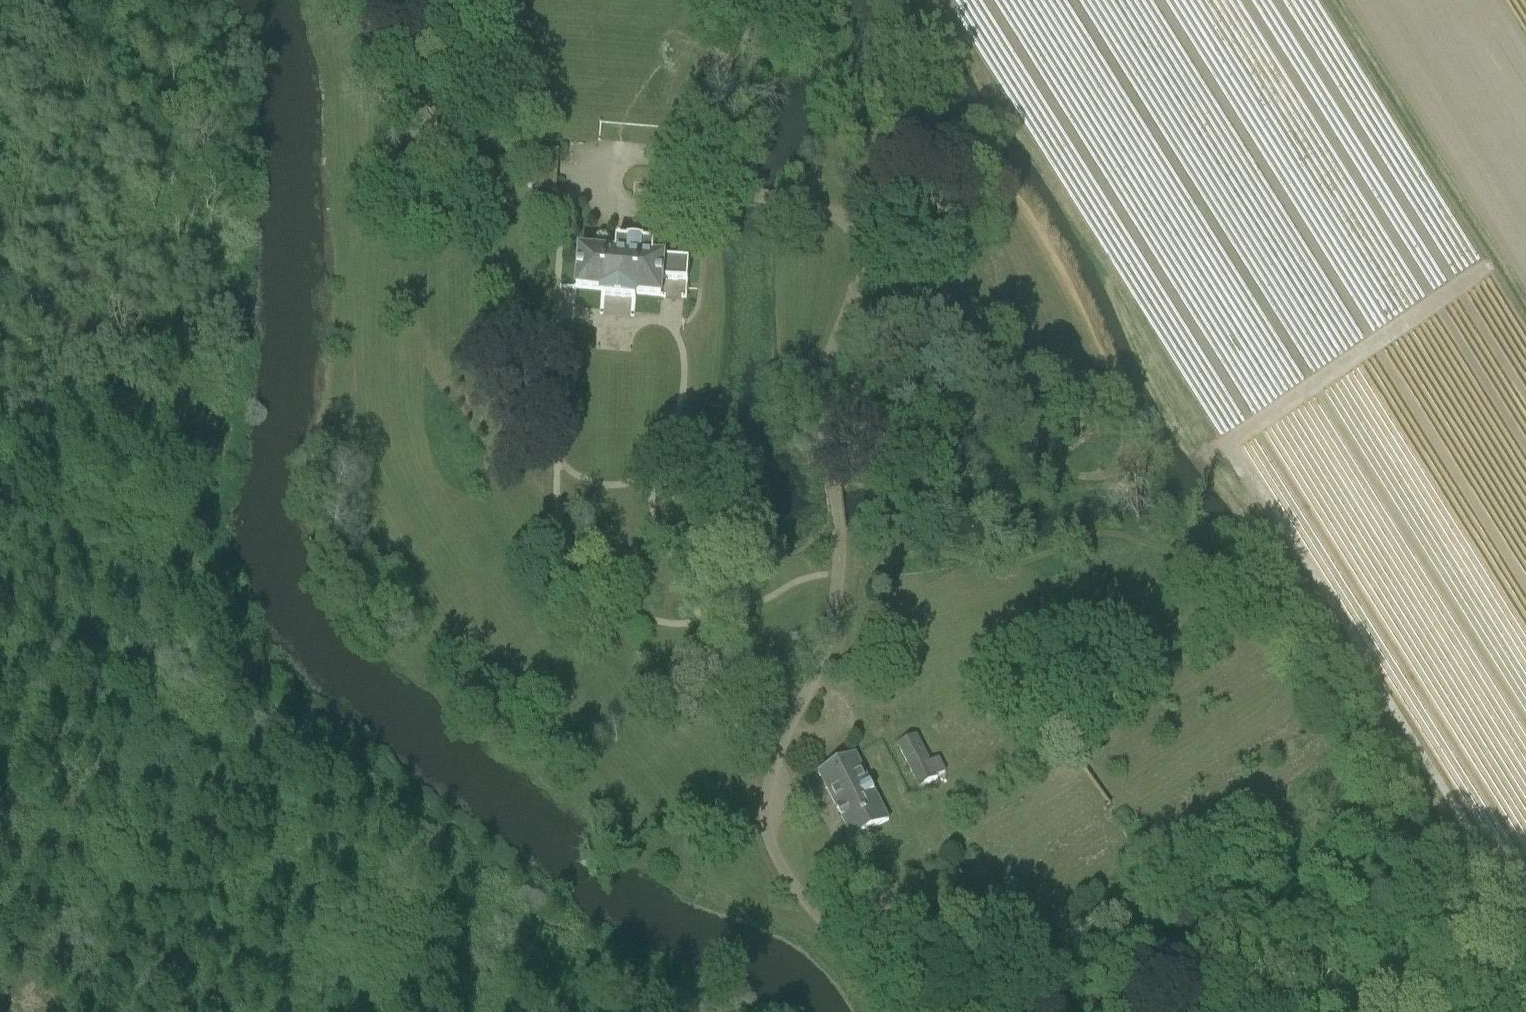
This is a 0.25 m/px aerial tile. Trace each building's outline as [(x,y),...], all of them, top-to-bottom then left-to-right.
[(653,259),(654,246),(616,243),(615,256),(578,253),(576,290),(601,292),(601,296),(635,299),(635,295),(660,297),(662,280),(687,283),(689,262),(653,259)] [(928,764),(915,737),(897,746),(919,789),(937,780),(936,778),(944,773),(937,759),(928,764)] [(855,755),(819,773),(835,806),(852,839),(888,821),(871,788),(855,755)]
